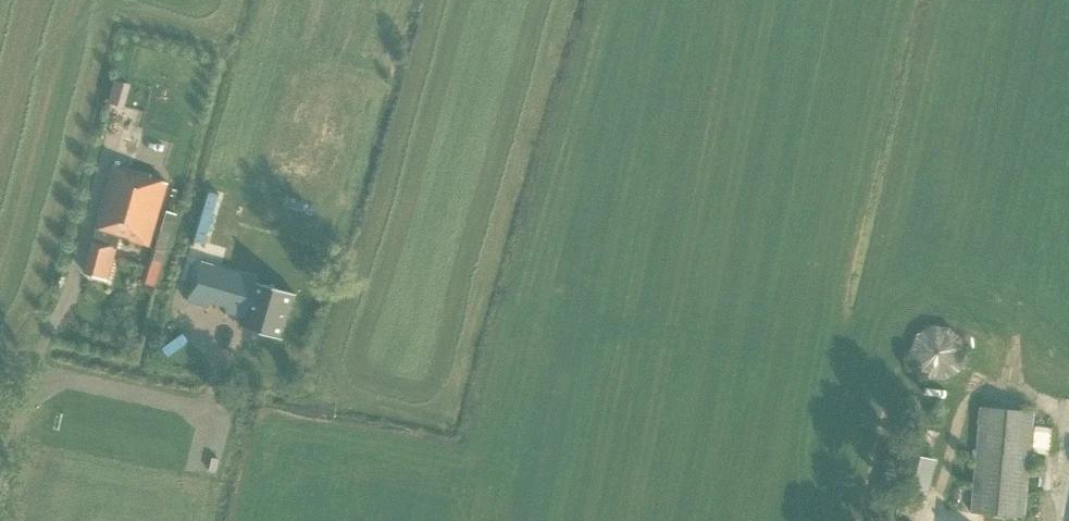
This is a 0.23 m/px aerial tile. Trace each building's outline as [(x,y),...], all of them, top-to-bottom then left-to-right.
[(151,175),(113,164),(94,230),(96,231),(84,273),(106,279),(118,237),(148,245),(167,183),(150,178),(151,175)] [(283,280),(242,269),(230,315),(271,326),(283,280)] [(142,335),(138,320),(127,323),(130,338),(142,335)] [(960,337),(948,326),(930,325),(916,334),(910,350),(913,367),(927,377),(944,379),(959,369),(965,353),(960,337)] [(1024,516),(1033,411),(980,406),(970,511),(1024,516)] [(937,459),(904,451),(894,494),(927,502),(937,459)]
